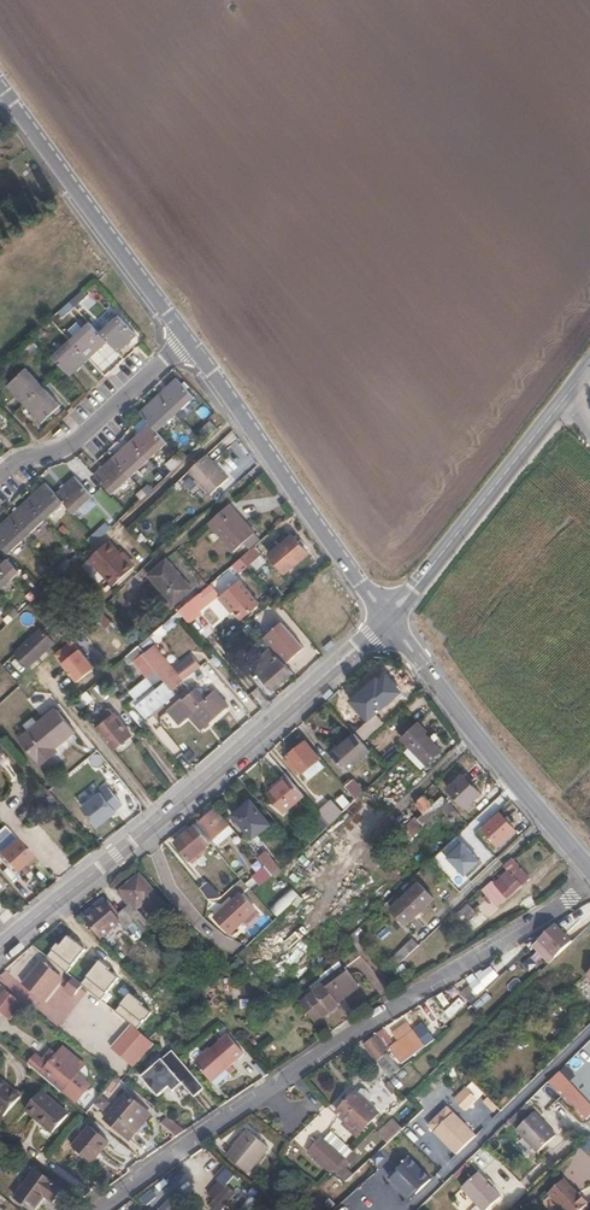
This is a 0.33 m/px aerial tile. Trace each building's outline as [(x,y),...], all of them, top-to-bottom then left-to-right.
[(62,293),(68,299),(74,293),(69,287),(62,293)] [(55,300),(60,306),(68,299),(62,293),(55,300)] [(53,312),(60,306),(55,300),(48,306),(53,312)] [(115,313),(96,329),(104,339),(115,350),(133,333),(115,313)] [(104,339),(96,329),(86,318),(66,336),(84,357),(104,339)] [(84,357),(66,336),(48,354),(66,374),(84,357)] [(20,399),(39,382),(22,363),(3,380),(20,399)] [(157,395),(175,415),(193,397),(175,378),(157,395)] [(57,402),(39,382),(20,399),(39,419),(57,402)] [(155,432),(175,415),(157,395),(137,413),(148,425),(155,432)] [(211,435),(220,427),(212,418),(204,426),(211,435)] [(165,444),(155,432),(148,425),(129,442),(147,461),(165,444)] [(222,440),(208,453),(213,459),(227,446),(222,440)] [(128,479),(147,461),(129,442),(110,459),(128,479)] [(182,462),(189,456),(183,450),(177,456),(182,462)] [(175,468),(182,462),(177,456),(170,462),(175,468)] [(193,478),(211,461),(206,456),(188,473),(193,478)] [(110,496),(128,479),(110,459),(92,476),(110,496)] [(227,479),(211,461),(193,478),(209,496),(227,479)] [(54,496),(61,504),(72,515),(91,497),(73,478),(54,496)] [(144,497),(151,490),(146,484),(139,491),(144,497)] [(42,521),(61,504),(54,496),(43,485),(24,502),(42,521)] [(138,503),(144,497),(139,491),(133,497),(138,503)] [(23,539),(42,521),(24,502),(5,520),(23,539)] [(256,533),(230,504),(208,524),(234,553),(256,533)] [(23,539),(5,520),(0,524),(0,551),(4,556),(23,539)] [(96,541),(102,536),(97,530),(91,536),(96,541)] [(90,547),(96,541),(91,536),(85,542),(90,547)] [(307,554),(292,536),(270,555),(286,573),(307,554)] [(89,559),(96,567),(116,549),(109,541),(89,559)] [(265,558),(254,546),(240,557),(251,570),(265,558)] [(116,549),(96,567),(113,586),(133,568),(121,554),(116,549)] [(121,554),(133,568),(135,566),(123,552),(121,554)] [(195,585),(170,557),(151,575),(176,603),(195,585)] [(59,576),(65,570),(60,565),(53,571),(59,576)] [(52,583),(59,576),(53,571),(47,577),(52,583)] [(9,582),(0,572),(0,589),(9,582)] [(142,598),(142,576),(128,577),(129,598),(142,598)] [(240,620),(260,602),(240,579),(220,597),(240,620)] [(4,616),(10,622),(16,616),(11,610),(4,616)] [(3,628),(10,622),(4,616),(0,620),(0,625),(3,628)] [(285,626),(267,642),(272,648),(273,650),(290,668),(308,652),(285,626)] [(28,666),(55,641),(42,627),(15,651),(28,666)] [(60,663),(78,649),(71,640),(53,654),(60,663)] [(142,655),(145,653),(140,646),(128,656),(134,663),(135,661),(155,686),(163,679),(142,655)] [(273,690),(293,672),(290,668),(273,650),(272,648),(252,666),(273,690)] [(60,663),(74,683),(93,669),(78,649),(60,663)] [(170,677),(166,680),(174,689),(177,687),(170,677)] [(146,717),(175,693),(165,681),(137,705),(146,717)] [(192,712),(208,699),(199,688),(183,701),(192,712)] [(360,725),(378,709),(362,689),(343,705),(360,725)] [(95,699),(88,690),(75,702),(81,710),(95,699)] [(201,729),(220,712),(208,699),(192,712),(183,701),(181,699),(175,705),(186,718),(189,716),(201,729)] [(71,730),(52,708),(17,740),(40,765),(56,750),(53,747),(71,730)] [(97,730),(114,751),(132,735),(115,714),(97,730)] [(331,750),(352,735),(340,718),(319,733),(331,750)] [(421,769),(441,750),(425,733),(427,731),(419,722),(402,738),(410,747),(405,751),(421,769)] [(365,738),(375,728),(371,723),(360,732),(365,738)] [(159,725),(152,730),(169,752),(176,747),(159,725)] [(371,751),(363,742),(355,733),(334,752),(349,770),(371,751)] [(320,758),(305,740),(288,755),(303,773),(320,758)] [(385,763),(400,754),(396,747),(381,755),(385,763)] [(187,773),(193,768),(182,753),(175,758),(187,773)] [(445,787),(462,772),(449,757),(432,772),(445,787)] [(474,802),(481,794),(463,774),(449,788),(471,812),(477,805),(474,802)] [(304,794),(289,776),(269,793),(285,811),(304,794)] [(353,778),(345,785),(357,800),(365,792),(353,778)] [(98,827),(125,805),(109,786),(83,808),(98,827)] [(74,797),(80,806),(92,798),(87,789),(74,797)] [(460,814),(443,795),(436,803),(432,798),(430,801),(425,796),(417,804),(425,813),(419,819),(417,816),(406,825),(414,834),(425,824),(429,828),(440,818),(437,815),(443,809),(448,815),(443,820),(449,827),(455,822),(453,820),(460,814)] [(253,838),(270,823),(250,800),(234,814),(253,838)] [(493,801),(473,819),(481,828),(501,810),(493,801)] [(320,814),(330,826),(343,813),(334,802),(320,814)] [(230,823),(216,807),(200,822),(213,838),(219,833),(223,838),(227,835),(223,830),(230,823)] [(499,844),(516,829),(501,812),(484,828),(499,844)] [(234,828),(230,823),(223,830),(227,835),(234,828)] [(211,841),(197,824),(176,841),(189,858),(211,841)] [(34,859),(4,825),(0,828),(0,854),(18,873),(34,859)] [(461,843),(445,858),(463,877),(479,862),(461,843)] [(221,881),(234,869),(219,851),(208,861),(210,867),(221,881)] [(266,852),(259,858),(265,865),(269,870),(275,864),(266,852)] [(276,878),(282,872),(275,864),(269,870),(272,874),(276,878)] [(269,870),(265,865),(253,875),(260,884),(272,874),(269,870)] [(497,886),(508,898),(523,886),(522,884),(527,879),(515,866),(496,884),(497,886)] [(141,929),(145,934),(153,927),(137,908),(145,902),(157,916),(167,907),(140,874),(122,890),(126,896),(124,898),(130,905),(124,910),(141,929)] [(210,881),(200,889),(211,903),(221,896),(210,881)] [(435,898),(419,882),(392,908),(407,924),(435,898)] [(499,906),(508,898),(497,886),(495,888),(497,891),(491,897),(499,906)] [(278,916),(299,896),(292,887),(270,908),(278,916)] [(249,917),(262,904),(253,893),(239,906),(249,917)] [(141,929),(124,910),(119,914),(108,901),(87,919),(103,937),(121,922),(134,936),(141,929)] [(485,922),(466,901),(456,910),(475,931),(485,922)] [(249,917),(239,906),(234,910),(229,904),(215,917),(230,934),(249,917)] [(576,912),(560,924),(568,934),(583,922),(576,912)] [(555,954),(570,938),(556,922),(551,927),(539,939),(555,954)] [(68,934),(49,957),(67,971),(86,948),(68,934)] [(394,956),(400,964),(419,945),(413,938),(394,956)] [(539,939),(532,945),(548,961),(555,954),(539,939)] [(359,980),(337,957),(318,975),(324,984),(303,1004),(320,1022),(341,1001),(340,999),(359,980)] [(82,985),(101,1000),(120,977),(101,961),(82,985)] [(62,977),(44,962),(25,986),(43,1001),(62,977)] [(468,982),(458,987),(465,1000),(502,981),(493,965),(466,978),(468,982)] [(78,1008),(86,995),(100,1003),(103,998),(73,980),(66,991),(68,992),(62,1002),(49,995),(39,1012),(61,1025),(73,1005),(78,1008)] [(233,988),(233,998),(245,999),(245,989),(233,988)] [(20,1010),(25,1003),(7,989),(0,998),(0,1009),(7,1015),(15,1005),(20,1010)] [(139,1029),(153,1011),(131,993),(117,1011),(139,1029)] [(93,1018),(101,1003),(85,995),(78,1010),(93,1018)] [(444,1012),(450,1018),(465,1003),(460,998),(444,1012)] [(433,999),(415,1007),(420,1017),(437,1009),(433,999)] [(12,1019),(20,1010),(15,1005),(7,1015),(12,1019)] [(111,1009),(99,1023),(114,1036),(126,1022),(111,1009)] [(402,1064),(426,1047),(403,1014),(362,1043),(375,1062),(392,1050),(402,1064)] [(117,1050),(135,1065),(155,1042),(136,1028),(117,1050)] [(245,1054),(229,1035),(196,1063),(212,1082),(227,1070),(231,1075),(235,1071),(232,1066),(245,1054)] [(37,1056),(30,1065),(50,1082),(62,1092),(84,1065),(64,1047),(57,1055),(52,1050),(42,1062),(37,1056)] [(142,1078),(159,1097),(171,1087),(175,1092),(184,1084),(195,1097),(206,1087),(173,1051),(142,1078)] [(135,1081),(153,1061),(147,1056),(130,1076),(135,1081)] [(0,1078),(0,1112),(3,1115),(20,1096),(0,1078)] [(563,1092),(589,1121),(589,1101),(573,1083),(563,1092)] [(69,1114),(42,1091),(25,1109),(54,1133),(69,1114)] [(361,1132),(379,1112),(356,1091),(338,1111),(348,1121),(346,1123),(350,1127),(353,1125),(361,1132)] [(150,1112),(127,1093),(106,1118),(131,1139),(138,1130),(136,1128),(150,1112)] [(448,1106),(429,1124),(459,1156),(478,1137),(448,1106)] [(556,1135),(534,1111),(516,1128),(537,1152),(556,1135)] [(167,1116),(161,1124),(178,1137),(184,1129),(167,1116)] [(387,1144),(404,1130),(394,1117),(377,1131),(387,1144)] [(110,1142),(91,1127),(73,1149),(92,1165),(110,1142)] [(273,1138),(259,1127),(252,1136),(267,1147),(269,1145),(271,1146),(273,1142),(271,1141),(273,1138)] [(308,1151),(333,1172),(354,1150),(330,1128),(308,1151)] [(585,1152),(589,1148),(589,1137),(579,1144),(585,1152)] [(408,1184),(416,1192),(430,1176),(409,1157),(390,1178),(403,1190),(408,1184)] [(227,1166),(211,1184),(241,1209),(250,1209),(261,1197),(227,1166)] [(36,1173),(14,1200),(26,1209),(37,1209),(45,1201),(51,1206),(62,1193),(36,1173)] [(479,1173),(463,1188),(483,1209),(488,1209),(502,1197),(479,1173)] [(549,1193),(564,1209),(582,1209),(588,1204),(587,1202),(588,1201),(580,1192),(577,1192),(564,1178),(549,1193)] [(450,1199),(462,1209),(482,1209),(460,1189),(450,1199)] [(182,1200),(170,1194),(162,1209),(176,1209),(182,1200)]
